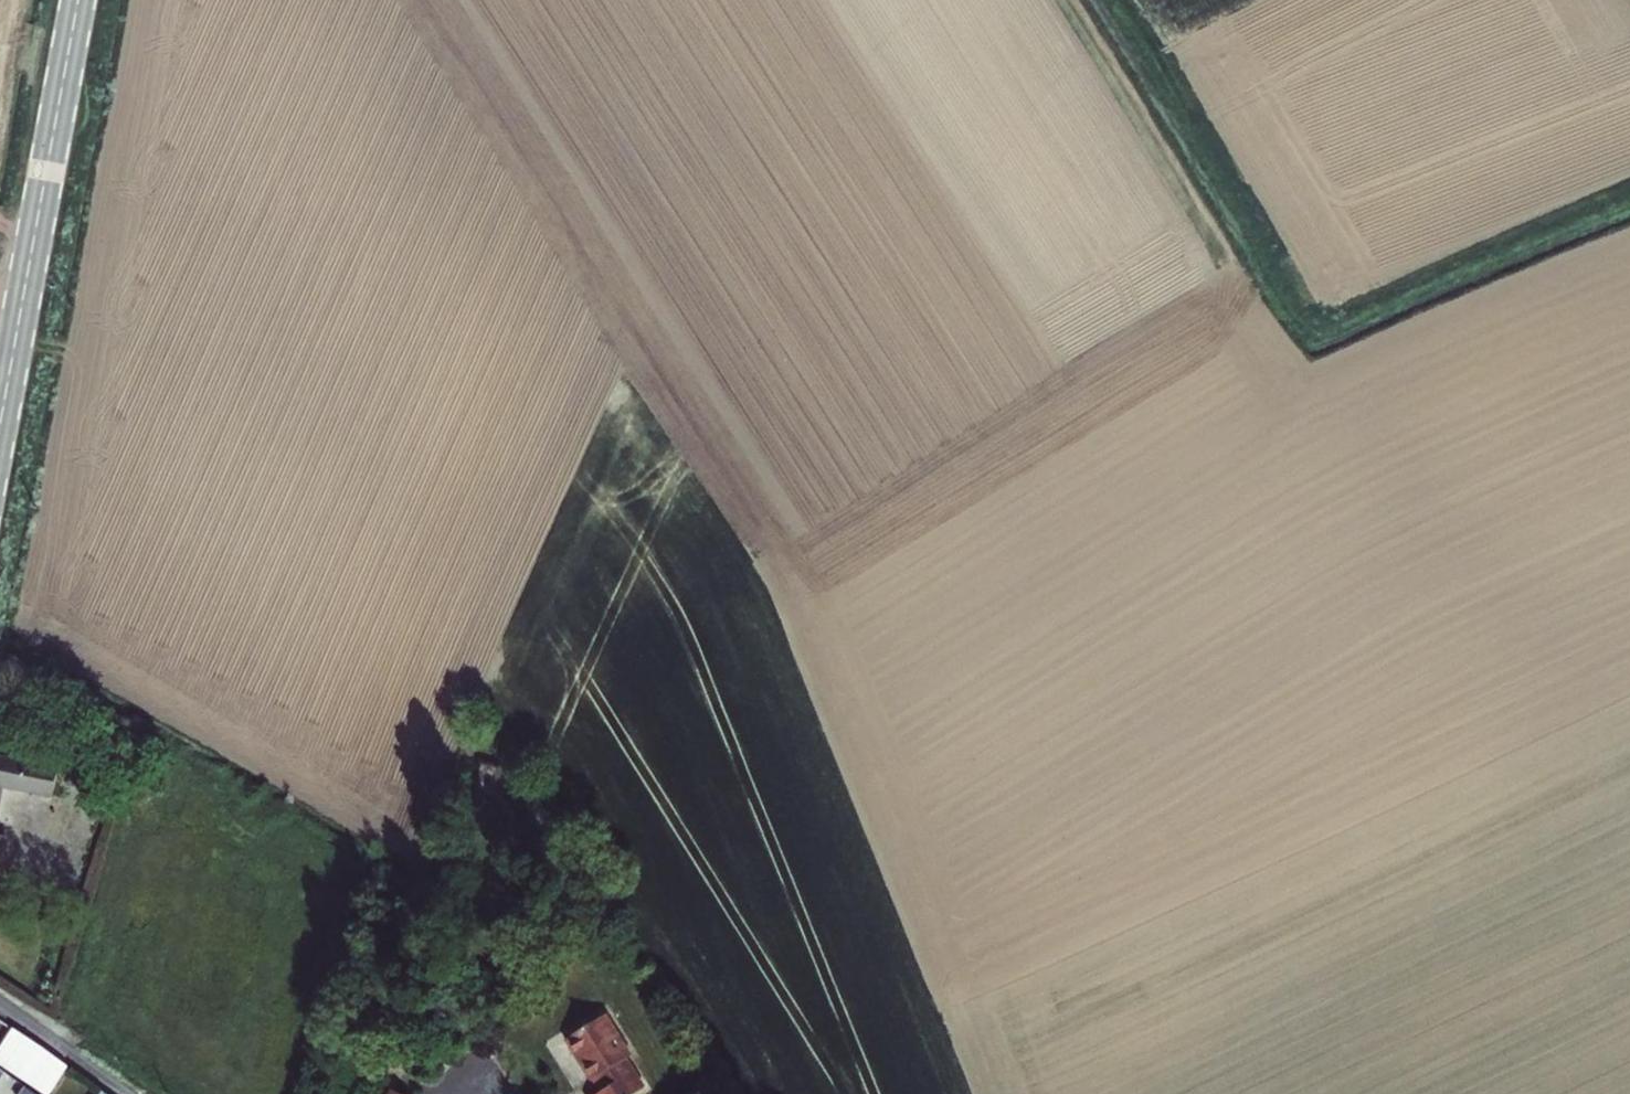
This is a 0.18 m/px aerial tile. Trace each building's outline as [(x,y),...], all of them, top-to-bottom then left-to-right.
[(0,761),(0,785),(52,795),(57,772),(0,761)] [(641,1089),(623,1061),(629,1057),(602,1017),(562,1043),(589,1083),(595,1078),(602,1090),(596,1093),(634,1093),(641,1089)] [(0,1048),(0,1062),(44,1093),(46,1093),(66,1066),(13,1029),(0,1048)] [(10,1076),(0,1069),(0,1090),(10,1076)] [(395,1086),(391,1093),(410,1093),(395,1086)]
